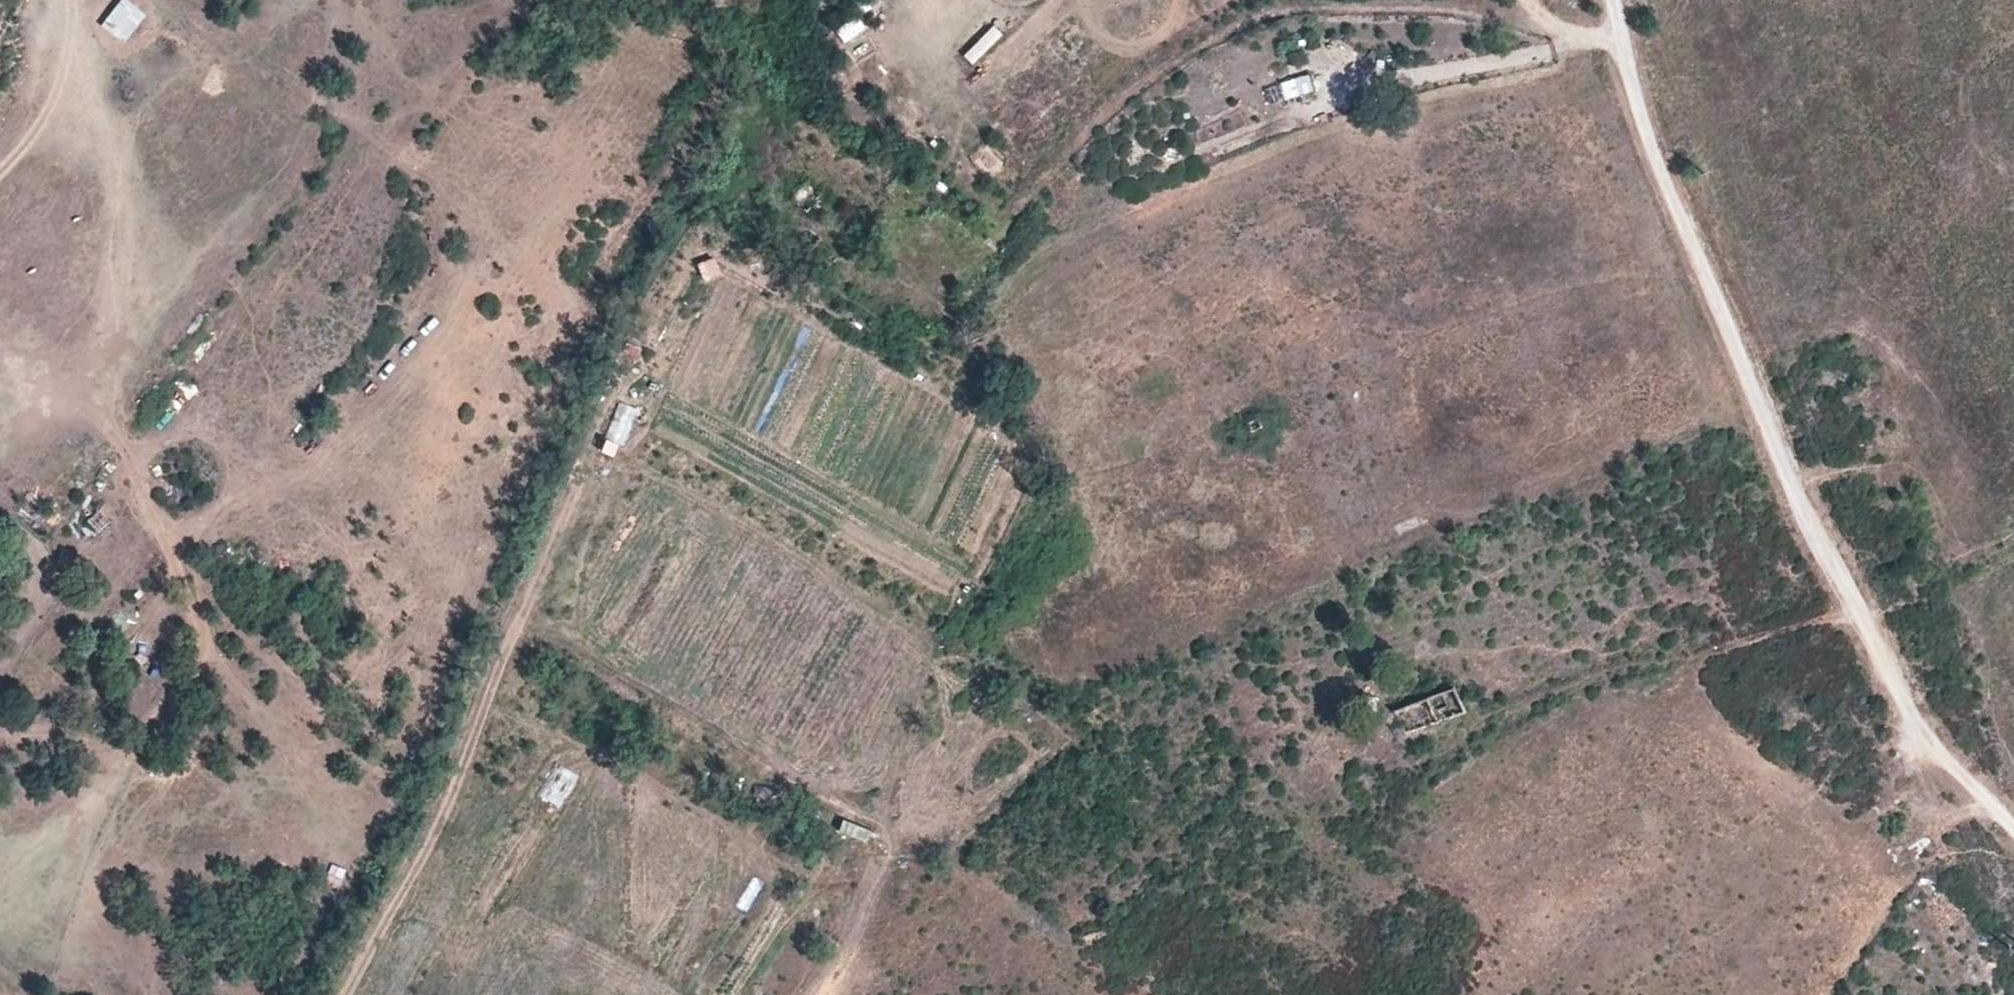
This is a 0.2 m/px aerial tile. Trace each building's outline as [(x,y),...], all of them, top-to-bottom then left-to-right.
[(103,28),(126,46),(148,18),(125,0),(103,28)] [(1311,77),(1281,85),(1286,102),(1315,94),(1311,77)] [(948,187),(943,182),(938,187),(942,193),(948,187)] [(618,403),(607,442),(626,447),(637,408),(618,403)] [(1399,723),(1459,710),(1455,690),(1395,703),(1399,723)] [(564,802),(576,774),(557,766),(545,794),(564,802)]
